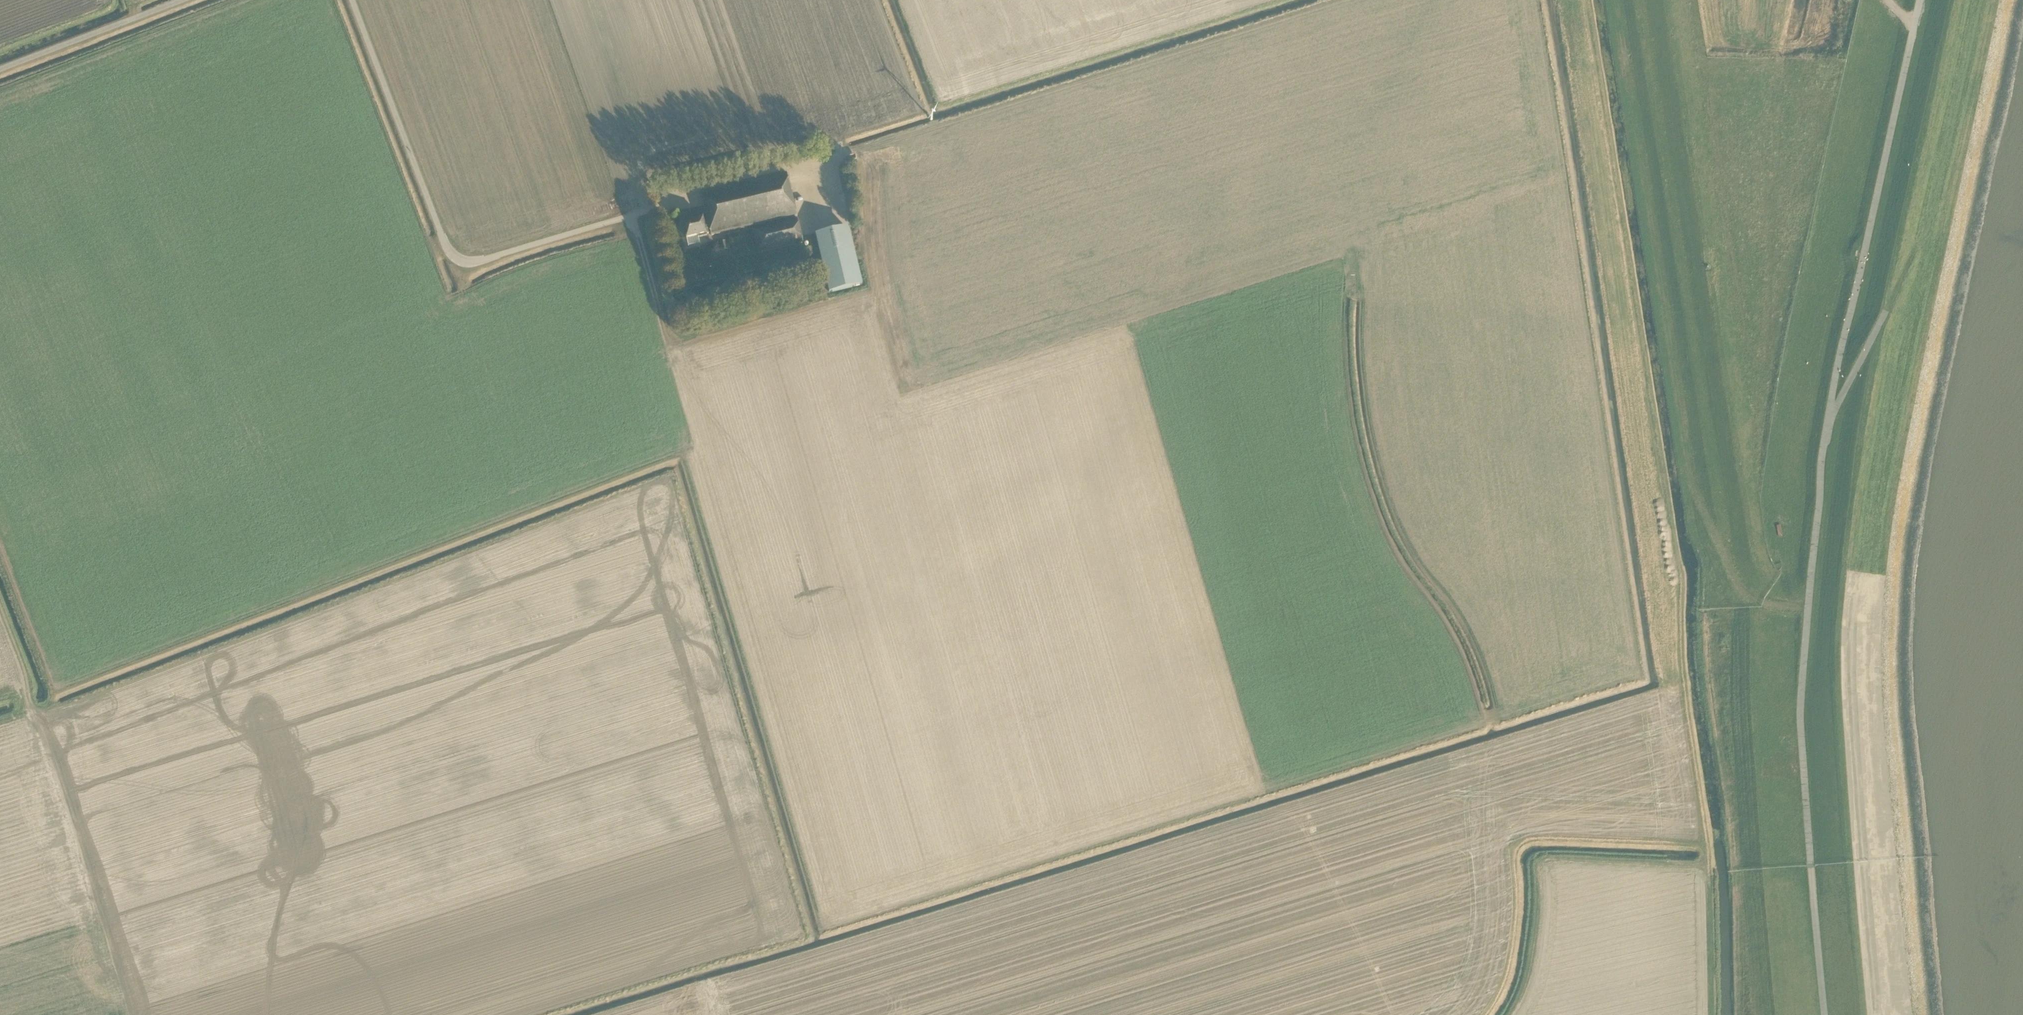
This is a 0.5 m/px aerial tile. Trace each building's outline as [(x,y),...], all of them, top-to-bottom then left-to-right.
[(710,234),(711,236),(796,215),(787,173),(700,193),(707,221),(703,222),(702,219),(694,221),(694,218),(688,220),(689,222),(682,224),(686,239),(697,237),(698,239),(707,237),(706,234),(710,234)] [(803,243),(797,218),(752,229),(758,254),(803,243)] [(839,228),(815,234),(816,239),(826,281),(828,292),(853,286),(839,228)] [(728,249),(726,241),(719,242),(722,251),(728,249)]
